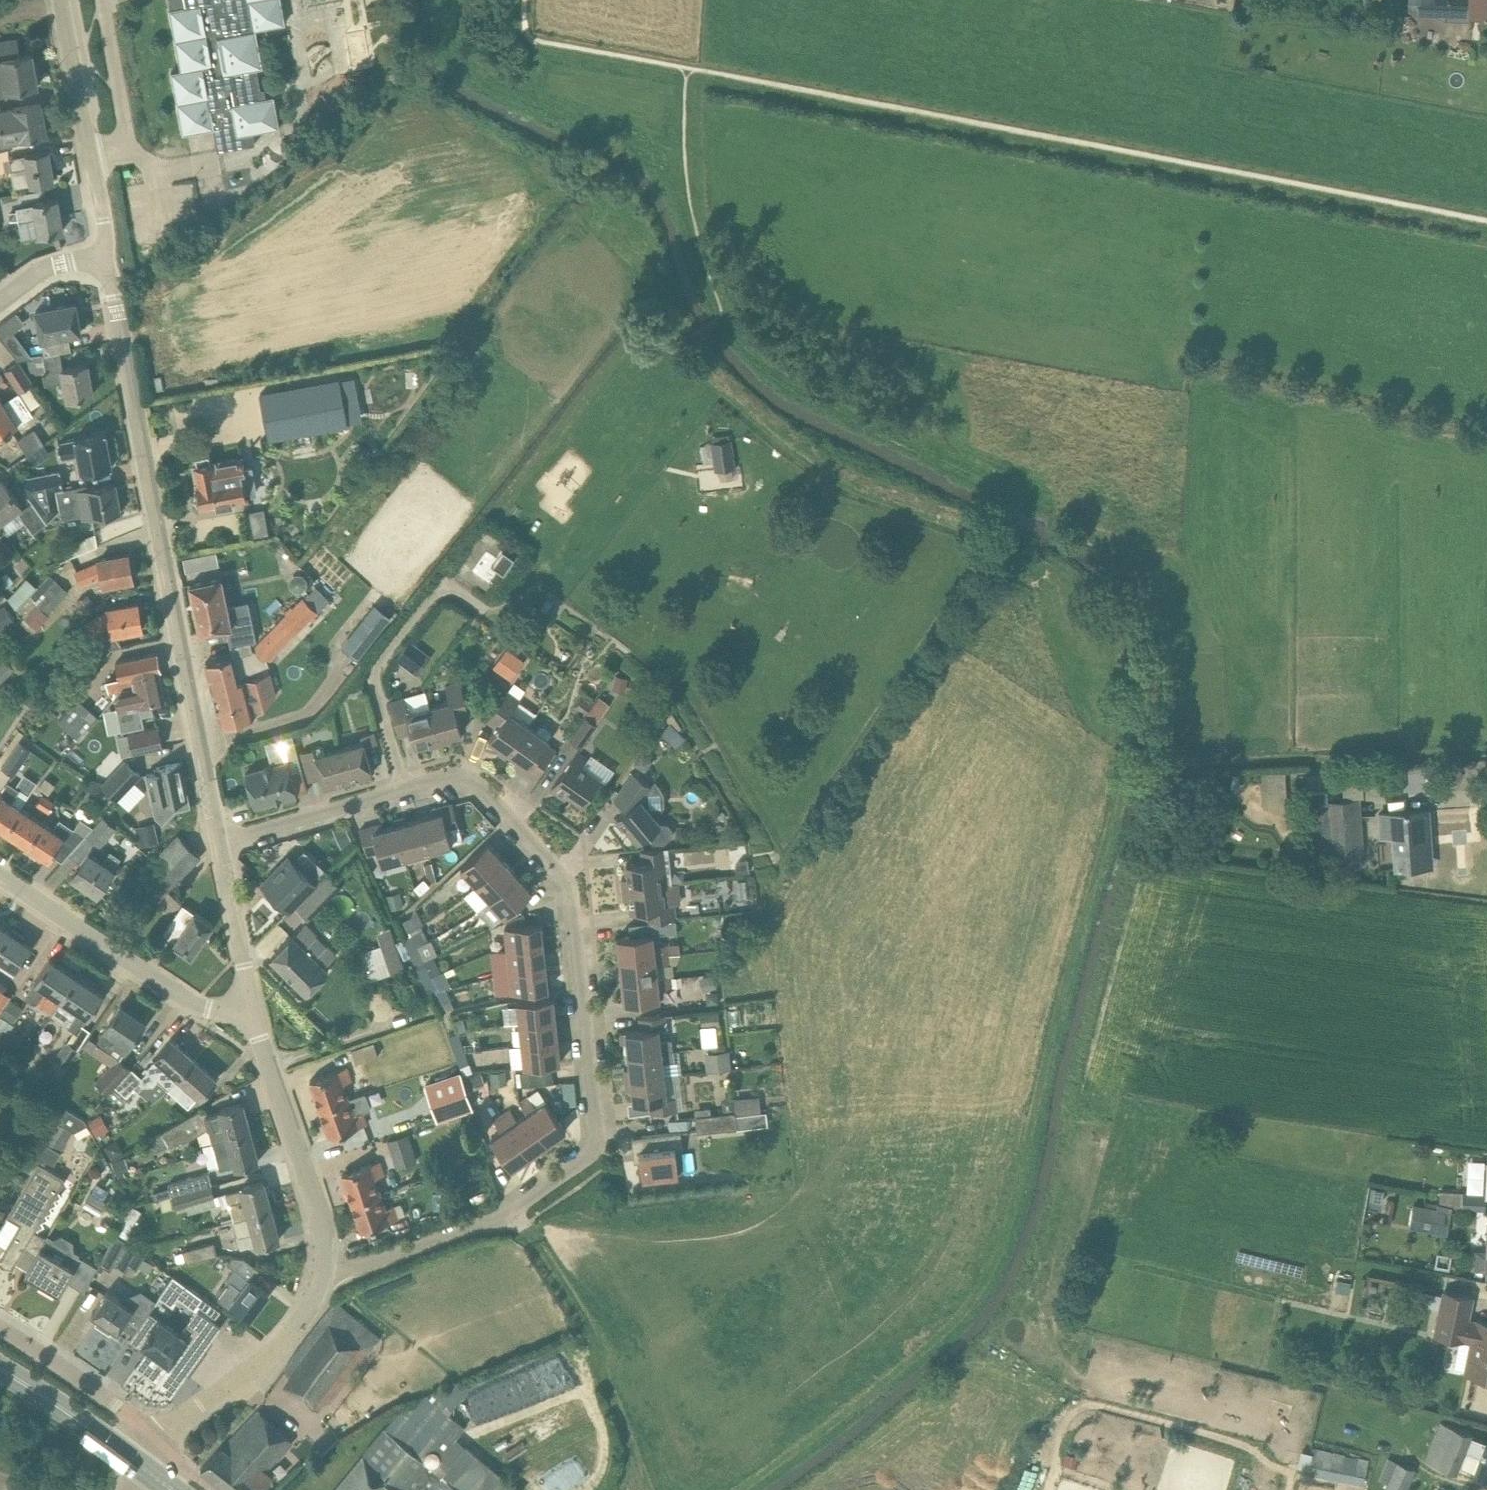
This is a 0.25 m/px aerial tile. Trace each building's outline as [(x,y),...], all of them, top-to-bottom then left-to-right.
[(171,8),(170,8),(182,69),(172,71),(184,133),(214,128),(218,150),(256,143),(254,131),(280,127),(275,95),(263,97),(258,68),(263,67),(256,28),(286,23),(282,0),(170,0),(171,8)] [(1418,5),(1471,7),(1471,13),(1486,14),(1486,0),(1418,0),(1418,5)] [(0,41),(0,91),(39,85),(33,53),(21,55),(18,38),(0,41)] [(36,135),(47,133),(42,103),(0,110),(0,132),(2,143),(21,139),(36,136),(36,135)] [(27,155),(10,157),(12,170),(15,187),(32,184),(55,180),(50,149),(27,153),(27,155)] [(20,218),(21,221),(38,218),(40,234),(64,230),(58,199),(35,203),(35,205),(18,208),(19,210),(20,218)] [(19,210),(9,212),(10,220),(20,218),(19,210)] [(54,308),(37,311),(40,324),(42,338),(45,353),(56,352),(60,351),(72,349),(69,334),(82,331),(76,302),(54,307),(54,308)] [(0,324),(0,336),(3,340),(26,323),(17,311),(0,324)] [(34,360),(29,361),(32,372),(36,371),(36,374),(44,372),(46,384),(66,380),(69,398),(94,394),(88,363),(59,368),(56,352),(45,353),(33,356),(34,360)] [(18,360),(5,368),(19,390),(33,382),(18,360)] [(9,382),(3,373),(0,375),(0,388),(9,382)] [(340,378),(261,393),(270,439),(348,424),(348,423),(340,379),(340,378)] [(0,405),(0,436),(18,424),(18,423),(34,413),(31,409),(40,402),(29,385),(4,402),(0,405)] [(19,439),(28,453),(44,443),(35,429),(19,439)] [(63,457),(80,454),(83,472),(113,466),(106,431),(76,437),(77,439),(60,442),(63,457)] [(710,443),(714,472),(736,469),(732,440),(710,443)] [(196,456),(198,464),(195,465),(202,505),(219,502),(219,505),(234,502),(234,500),(259,495),(253,466),(245,468),(244,457),(215,463),(215,462),(212,462),(210,453),(196,456)] [(0,483),(0,521),(2,524),(14,516),(11,512),(22,504),(4,479),(0,483)] [(87,514),(88,518),(121,511),(116,482),(89,487),(88,484),(79,486),(79,485),(58,489),(62,505),(63,510),(64,518),(87,514)] [(19,511),(35,532),(48,522),(33,501),(19,511)] [(71,556),(76,571),(81,584),(101,576),(103,585),(133,580),(128,554),(98,559),(96,546),(71,556)] [(490,580),(511,558),(502,550),(481,572),(490,580)] [(209,553),(184,558),(187,571),(211,566),(209,553)] [(48,576),(38,587),(18,608),(26,619),(22,623),(33,633),(47,617),(46,616),(67,594),(48,576)] [(9,596),(18,608),(38,587),(28,577),(9,596)] [(240,647),(243,657),(253,646),(252,641),(258,640),(250,602),(224,607),(218,579),(191,584),(201,632),(228,626),(232,649),(240,647)] [(78,600),(86,614),(97,608),(88,594),(78,600)] [(231,655),(237,678),(270,664),(269,661),(317,612),(302,598),(258,642),(253,649),(253,646),(243,657),(240,647),(232,649),(234,654),(231,655)] [(87,623),(105,657),(105,658),(112,648),(121,646),(119,633),(143,628),(138,602),(109,608),(109,610),(87,623)] [(375,604),(353,632),(369,644),(391,616),(375,604)] [(0,606),(0,629),(12,623),(4,605),(0,606)] [(397,658),(418,674),(431,656),(411,640),(397,658)] [(494,664),(513,678),(524,661),(506,648),(494,664)] [(110,692),(114,691),(135,686),(136,686),(133,675),(143,673),(142,670),(147,669),(148,672),(159,670),(161,669),(158,653),(116,662),(120,677),(107,680),(110,692)] [(238,681),(237,678),(231,655),(206,662),(222,724),(255,716),(255,714),(277,695),(273,671),(269,672),(269,674),(238,681)] [(0,660),(0,684),(16,668),(4,656),(0,660)] [(166,698),(159,670),(148,672),(147,669),(142,670),(143,673),(133,675),(136,686),(135,686),(114,691),(122,730),(146,725),(141,704),(166,698)] [(614,691),(625,693),(629,677),(617,674),(614,691)] [(7,698),(16,690),(7,679),(0,686),(0,690),(7,698)] [(451,700),(429,706),(441,744),(452,741),(450,735),(463,731),(459,717),(471,714),(462,682),(447,686),(451,700)] [(352,686),(354,696),(364,693),(362,683),(352,686)] [(23,694),(34,706),(44,697),(32,685),(23,694)] [(507,757),(510,752),(530,724),(513,712),(521,700),(508,691),(489,718),(498,725),(490,737),(501,745),(497,750),(507,757)] [(429,706),(425,692),(391,702),(400,734),(412,730),(416,745),(428,741),(430,747),(441,744),(429,706)] [(62,719),(82,737),(99,717),(79,699),(62,719)] [(563,733),(583,746),(599,723),(586,714),(572,735),(565,730),(563,733)] [(662,731),(677,746),(686,737),(671,722),(662,731)] [(510,752),(520,759),(517,764),(536,778),(556,750),(546,743),(549,738),(530,724),(510,752)] [(160,726),(130,733),(132,742),(134,752),(164,746),(160,726)] [(364,741),(340,748),(349,780),(373,773),(366,746),(377,743),(374,731),(362,734),(364,741)] [(3,767),(14,775),(33,748),(21,741),(3,767)] [(320,746),(302,751),(310,780),(322,776),(325,787),(349,780),(340,748),(325,752),(324,748),(320,746)] [(583,767),(589,759),(578,751),(555,784),(583,803),(601,779),(583,767)] [(635,763),(646,771),(654,759),(643,752),(635,763)] [(246,772),(256,805),(297,794),(297,793),(309,790),(303,769),(291,772),(288,760),(246,772)] [(103,785),(117,797),(140,773),(126,761),(103,785)] [(157,816),(164,821),(176,808),(190,805),(181,762),(157,767),(158,771),(147,773),(157,816)] [(617,795),(618,796),(629,802),(632,806),(618,818),(639,842),(645,836),(653,845),(664,845),(672,838),(672,829),(667,825),(659,824),(662,822),(644,801),(655,785),(633,771),(617,795)] [(1284,805),(1283,771),(1261,771),(1262,806),(1284,805)] [(5,830),(21,807),(10,799),(18,787),(9,781),(1,793),(0,793),(0,827),(5,830)] [(1327,791),(1308,792),(1312,855),(1330,854),(1331,868),(1362,866),(1361,852),(1365,852),(1361,799),(1328,802),(1327,791)] [(56,802),(47,795),(44,793),(37,804),(49,812),(56,802)] [(433,814),(420,818),(429,850),(452,843),(449,832),(461,829),(453,803),(432,809),(433,814)] [(5,830),(27,845),(43,821),(21,807),(5,830)] [(1380,813),(1382,836),(1394,835),(1396,867),(1428,865),(1426,837),(1431,836),(1429,810),(1409,811),(1409,809),(1405,810),(1405,811),(1380,813)] [(104,815),(85,835),(99,848),(118,827),(104,815)] [(395,819),(396,825),(397,825),(406,856),(429,850),(420,818),(407,822),(405,816),(395,819)] [(43,821),(27,845),(49,860),(65,836),(76,844),(75,846),(76,847),(84,834),(60,819),(54,828),(43,821)] [(155,822),(136,827),(141,846),(159,842),(155,822)] [(397,825),(396,825),(384,829),(382,823),(361,829),(368,853),(378,850),(382,863),(406,856),(397,825)] [(345,824),(334,829),(342,847),(353,843),(345,824)] [(137,876),(159,899),(201,856),(179,834),(137,876)] [(462,867),(477,883),(504,858),(489,842),(462,867)] [(623,877),(624,890),(661,886),(659,865),(669,864),(667,847),(642,850),(644,862),(627,863),(628,877),(623,877)] [(263,883),(290,910),(328,871),(305,848),(293,861),(289,856),(263,883)] [(73,875),(99,893),(115,870),(114,869),(122,857),(111,850),(103,862),(89,852),(73,875)] [(477,883),(491,899),(518,874),(504,858),(477,883)] [(736,864),(738,872),(750,871),(748,858),(740,859),(736,864)] [(518,874),(491,899),(506,915),(533,891),(518,874)] [(425,878),(415,886),(421,893),(431,884),(425,878)] [(661,886),(624,890),(625,899),(631,898),(632,911),(649,909),(650,921),(655,921),(656,922),(671,921),(671,919),(675,918),(674,904),(663,905),(661,886)] [(401,891),(386,895),(390,910),(405,906),(401,891)] [(162,935),(192,956),(214,924),(195,911),(184,904),(162,935)] [(410,931),(425,924),(417,908),(411,916),(404,920),(410,931)] [(272,958),(307,993),(329,970),(326,967),(339,953),(328,943),(328,944),(318,935),(319,934),(307,922),(272,958)] [(506,927),(508,949),(544,945),(542,923),(506,927)] [(10,931),(0,924),(0,945),(10,931)] [(368,980),(404,968),(390,925),(374,931),(378,943),(358,950),(368,980)] [(424,928),(405,938),(410,949),(429,940),(430,939),(424,928)] [(10,931),(0,945),(0,984),(3,986),(15,968),(17,969),(32,945),(10,931)] [(618,937),(620,959),(670,954),(682,952),(681,942),(655,945),(654,933),(618,937)] [(429,940),(410,949),(417,965),(435,956),(437,955),(429,940)] [(508,949),(510,971),(547,967),(544,945),(508,949)] [(681,953),(670,954),(671,964),(673,964),(677,964),(681,954),(681,953)] [(620,959),(623,980),(658,977),(657,965),(671,964),(670,954),(620,959)] [(442,971),(435,956),(417,965),(425,980),(442,971)] [(46,989),(62,999),(78,976),(51,958),(35,981),(36,982),(27,997),(36,1003),(46,989)] [(547,967),(510,971),(513,993),(549,989),(547,967)] [(623,980),(625,1003),(661,999),(659,988),(673,986),(672,977),(672,975),(658,977),(623,980)] [(701,978),(703,991),(717,988),(714,975),(701,978)] [(78,976),(62,999),(79,1010),(69,1025),(78,1032),(84,1024),(89,1016),(90,1017),(105,994),(78,976)] [(438,987),(433,976),(425,980),(430,991),(438,987)] [(682,976),(672,977),(673,986),(683,985),(682,976)] [(11,994),(1,987),(0,989),(0,1010),(11,994)] [(446,988),(438,991),(443,1003),(452,999),(446,988)] [(518,1000),(520,1022),(557,1018),(554,996),(518,1000)] [(1,1016),(13,1024),(23,1008),(12,1001),(1,1016)] [(98,1042),(109,1049),(119,1035),(131,1043),(146,1021),(121,1005),(106,1027),(108,1028),(98,1042)] [(700,1012),(701,1027),(720,1025),(719,1011),(700,1012)] [(629,1055),(660,1051),(674,1050),(673,1041),(661,1042),(659,1028),(667,1027),(666,1014),(640,1017),(641,1029),(620,1031),(622,1043),(628,1042),(629,1055)] [(462,1017),(454,1020),(458,1031),(459,1031),(466,1028),(462,1017)] [(522,1041),(522,1044),(559,1040),(557,1018),(520,1022),(522,1041)] [(458,1031),(449,1034),(455,1052),(465,1051),(459,1031),(458,1031)] [(133,1068),(116,1086),(127,1097),(135,1088),(138,1091),(144,1086),(153,1085),(159,1079),(169,1088),(195,1058),(173,1038),(157,1056),(158,1057),(142,1076),(133,1068)] [(66,1065),(78,1048),(69,1042),(67,1040),(55,1058),(57,1059),(66,1065)] [(559,1040),(522,1044),(525,1066),(561,1062),(559,1040)] [(674,1050),(660,1051),(629,1055),(631,1068),(625,1068),(626,1079),(665,1075),(663,1060),(675,1059),(674,1050)] [(704,1053),(706,1070),(732,1068),(730,1050),(704,1053)] [(465,1051),(455,1052),(460,1066),(470,1063),(465,1051)] [(109,1093),(116,1086),(133,1068),(120,1056),(97,1082),(109,1093)] [(218,1079),(195,1058),(169,1088),(189,1107),(200,1095),(202,1097),(218,1079)] [(347,1067),(311,1080),(321,1109),(348,1099),(343,1083),(352,1080),(347,1067)] [(553,1069),(520,1073),(522,1086),(554,1083),(553,1069)] [(509,1071),(491,1073),(492,1084),(510,1082),(509,1071)] [(461,1072),(426,1084),(438,1119),(473,1107),(461,1072)] [(481,1073),(467,1077),(471,1089),(485,1084),(481,1073)] [(388,1103),(410,1097),(404,1075),(382,1080),(388,1103)] [(634,1102),(651,1101),(652,1113),(678,1110),(676,1097),(667,1098),(665,1075),(626,1079),(627,1090),(633,1089),(634,1102)] [(348,1099),(321,1109),(331,1137),(367,1124),(363,1111),(371,1108),(365,1094),(348,1099)] [(520,1102),(549,1143),(567,1130),(546,1101),(537,1107),(529,1096),(520,1102)] [(734,1097),(722,1098),(723,1112),(735,1111),(734,1097)] [(760,1099),(735,1102),(736,1111),(761,1108),(760,1099)] [(208,1124),(213,1143),(252,1132),(244,1102),(225,1108),(221,1108),(221,1111),(206,1115),(208,1124)] [(67,1106),(58,1120),(74,1130),(75,1130),(88,1123),(86,1118),(67,1106)] [(511,1109),(503,1115),(531,1155),(549,1143),(528,1113),(519,1120),(511,1109)] [(696,1115),(698,1132),(738,1127),(736,1111),(735,1111),(723,1112),(696,1115)] [(101,1113),(89,1120),(97,1135),(110,1128),(101,1113)] [(193,1114),(163,1132),(170,1145),(171,1146),(180,1140),(195,1132),(196,1127),(194,1124),(195,1118),(193,1114)] [(531,1155),(503,1115),(494,1121),(502,1131),(492,1138),(513,1168),(531,1155)] [(676,1150),(684,1149),(682,1131),(632,1137),(634,1155),(640,1154),(643,1181),(679,1177),(676,1150)] [(252,1132),(213,1143),(220,1169),(236,1165),(237,1167),(260,1161),(252,1132)] [(388,1141),(397,1167),(417,1161),(408,1134),(388,1141)] [(117,1138),(104,1146),(112,1158),(125,1151),(117,1138)] [(0,1257),(15,1266),(17,1262),(28,1269),(41,1247),(48,1236),(36,1229),(45,1225),(43,1221),(49,1218),(47,1214),(53,1210),(51,1206),(58,1203),(56,1199),(62,1195),(59,1190),(66,1178),(44,1165),(47,1160),(54,1164),(62,1152),(45,1142),(35,1160),(39,1162),(8,1216),(20,1223),(0,1257)] [(126,1156),(113,1161),(117,1174),(118,1174),(120,1178),(127,1176),(126,1171),(131,1169),(126,1156)] [(343,1173),(353,1202),(381,1193),(376,1177),(385,1174),(380,1161),(343,1173)] [(155,1191),(157,1199),(212,1184),(208,1172),(169,1182),(171,1187),(155,1191)] [(231,1204),(235,1219),(273,1209),(265,1180),(242,1186),(242,1189),(227,1193),(230,1204),(231,1204)] [(92,1192),(84,1205),(100,1214),(108,1201),(104,1199),(110,1189),(98,1183),(93,1192),(92,1192)] [(154,1200),(157,1212),(187,1204),(215,1196),(212,1184),(210,1184),(157,1199),(154,1200)] [(1372,1188),(1370,1200),(1382,1202),(1384,1191),(1372,1188)] [(1438,1202),(1458,1205),(1460,1190),(1439,1188),(1438,1202)] [(1463,1192),(1462,1208),(1486,1210),(1486,1198),(1486,1194),(1463,1192)] [(381,1193),(353,1202),(362,1230),(399,1218),(395,1205),(386,1208),(381,1193)] [(1415,1203),(1411,1227),(1427,1230),(1431,1206),(1415,1203)] [(133,1206),(117,1234),(128,1242),(132,1235),(128,1233),(142,1210),(134,1205),(133,1206)] [(273,1209),(235,1219),(240,1235),(238,1235),(241,1247),(257,1243),(257,1245),(281,1239),(273,1209)] [(228,1221),(214,1225),(218,1241),(232,1238),(228,1221)] [(41,1247),(28,1269),(26,1272),(60,1293),(75,1267),(72,1265),(80,1252),(75,1250),(74,1241),(62,1234),(55,1238),(49,1234),(48,1236),(41,1247)] [(128,1242),(117,1234),(106,1252),(117,1258),(114,1263),(128,1271),(131,1265),(138,1269),(140,1266),(144,1258),(146,1255),(133,1246),(128,1242)] [(186,1261),(187,1263),(216,1255),(212,1240),(183,1248),(184,1250),(171,1253),(174,1264),(186,1261)] [(1476,1247),(1475,1269),(1486,1269),(1486,1247),(1476,1247)] [(228,1278),(232,1281),(219,1299),(231,1308),(234,1304),(251,1317),(270,1292),(252,1279),(260,1269),(245,1257),(239,1256),(235,1255),(229,1263),(236,1268),(228,1278)] [(144,1258),(140,1266),(150,1272),(154,1264),(144,1258)] [(174,1276),(160,1296),(174,1307),(180,1298),(189,1304),(197,1293),(174,1276)] [(1364,1293),(1376,1295),(1378,1279),(1366,1278),(1364,1293)] [(104,1296),(93,1313),(101,1318),(97,1323),(110,1332),(114,1327),(119,1331),(128,1318),(139,1326),(149,1312),(156,1303),(143,1294),(134,1307),(108,1290),(104,1296)] [(1486,1376),(1486,1321),(1468,1317),(1472,1297),(1445,1291),(1444,1295),(1421,1290),(1418,1302),(1442,1307),(1436,1334),(1472,1342),(1466,1372),(1486,1376)] [(293,1388),(319,1407),(323,1401),(329,1401),(367,1353),(380,1338),(337,1301),(327,1313),(326,1313),(285,1369),(299,1379),(293,1388)] [(131,1339),(130,1340),(142,1347),(144,1344),(149,1348),(136,1367),(156,1382),(155,1383),(171,1395),(181,1382),(222,1325),(206,1314),(198,1309),(180,1333),(160,1319),(149,1312),(139,1326),(130,1339),(131,1339)] [(454,1403),(438,1390),(406,1403),(385,1428),(335,1489),(386,1489),(390,1486),(394,1489),(517,1489),(519,1488),(455,1436),(464,1425),(448,1412),(454,1403)] [(260,1412),(262,1410),(260,1409),(259,1411),(224,1448),(222,1445),(202,1468),(230,1489),(262,1489),(274,1476),(265,1468),(291,1438),(260,1412)] [(1457,1471),(1465,1451),(1481,1457),(1475,1472),(1486,1477),(1486,1442),(1471,1435),(1473,1432),(1441,1421),(1433,1442),(1426,1459),(1457,1471)] [(1314,1446),(1309,1469),(1365,1481),(1370,1458),(1314,1446)] [(1417,1469),(1388,1457),(1381,1480),(1389,1482),(1387,1487),(1386,1489),(1409,1489),(1417,1469)]
